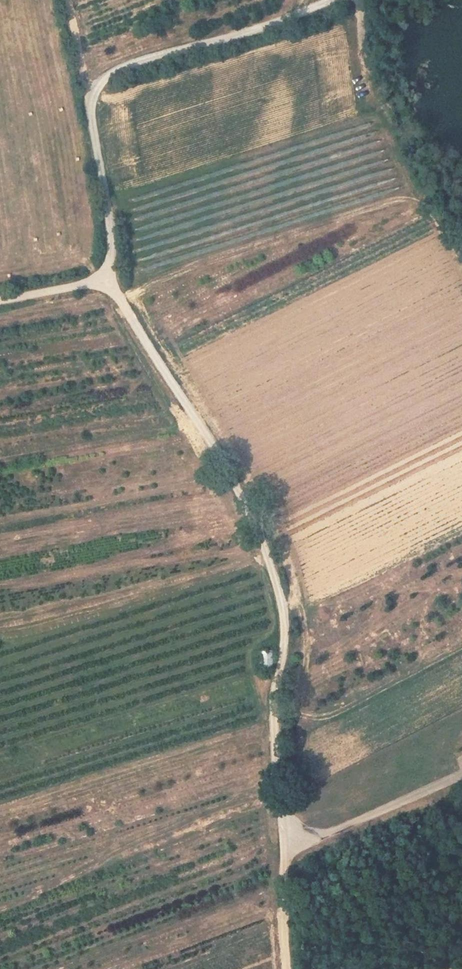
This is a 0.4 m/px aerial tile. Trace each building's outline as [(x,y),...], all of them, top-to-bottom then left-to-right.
[(275,647),(264,648),(266,665),(277,663),(275,647)]
